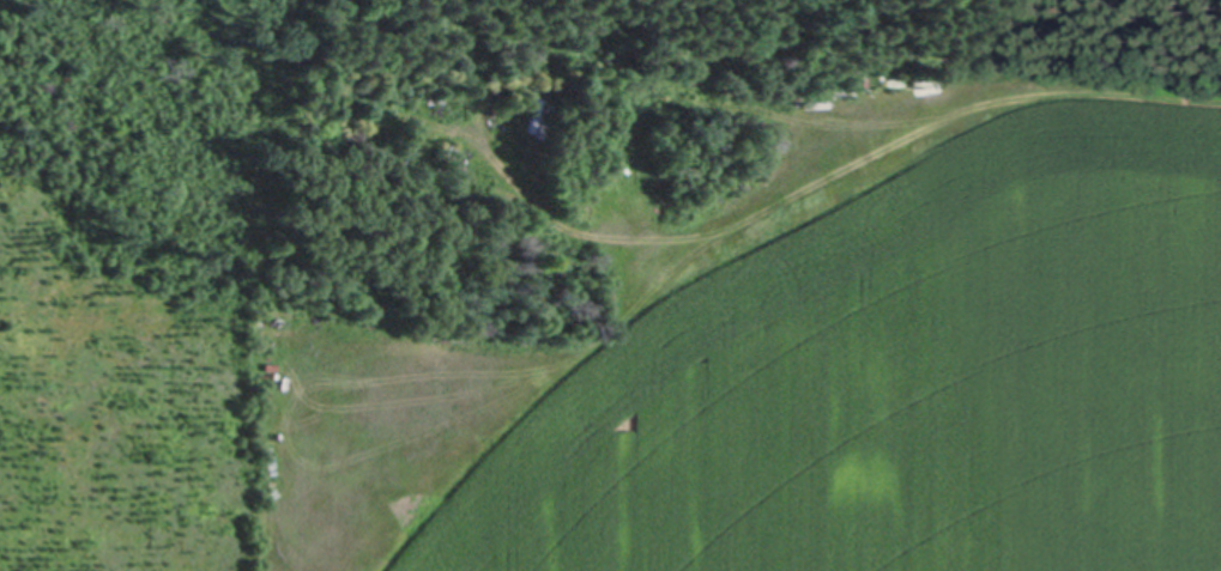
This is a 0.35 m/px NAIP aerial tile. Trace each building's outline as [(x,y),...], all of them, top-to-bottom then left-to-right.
[(888,74),(888,90),(905,90),(905,74),(888,74)]
